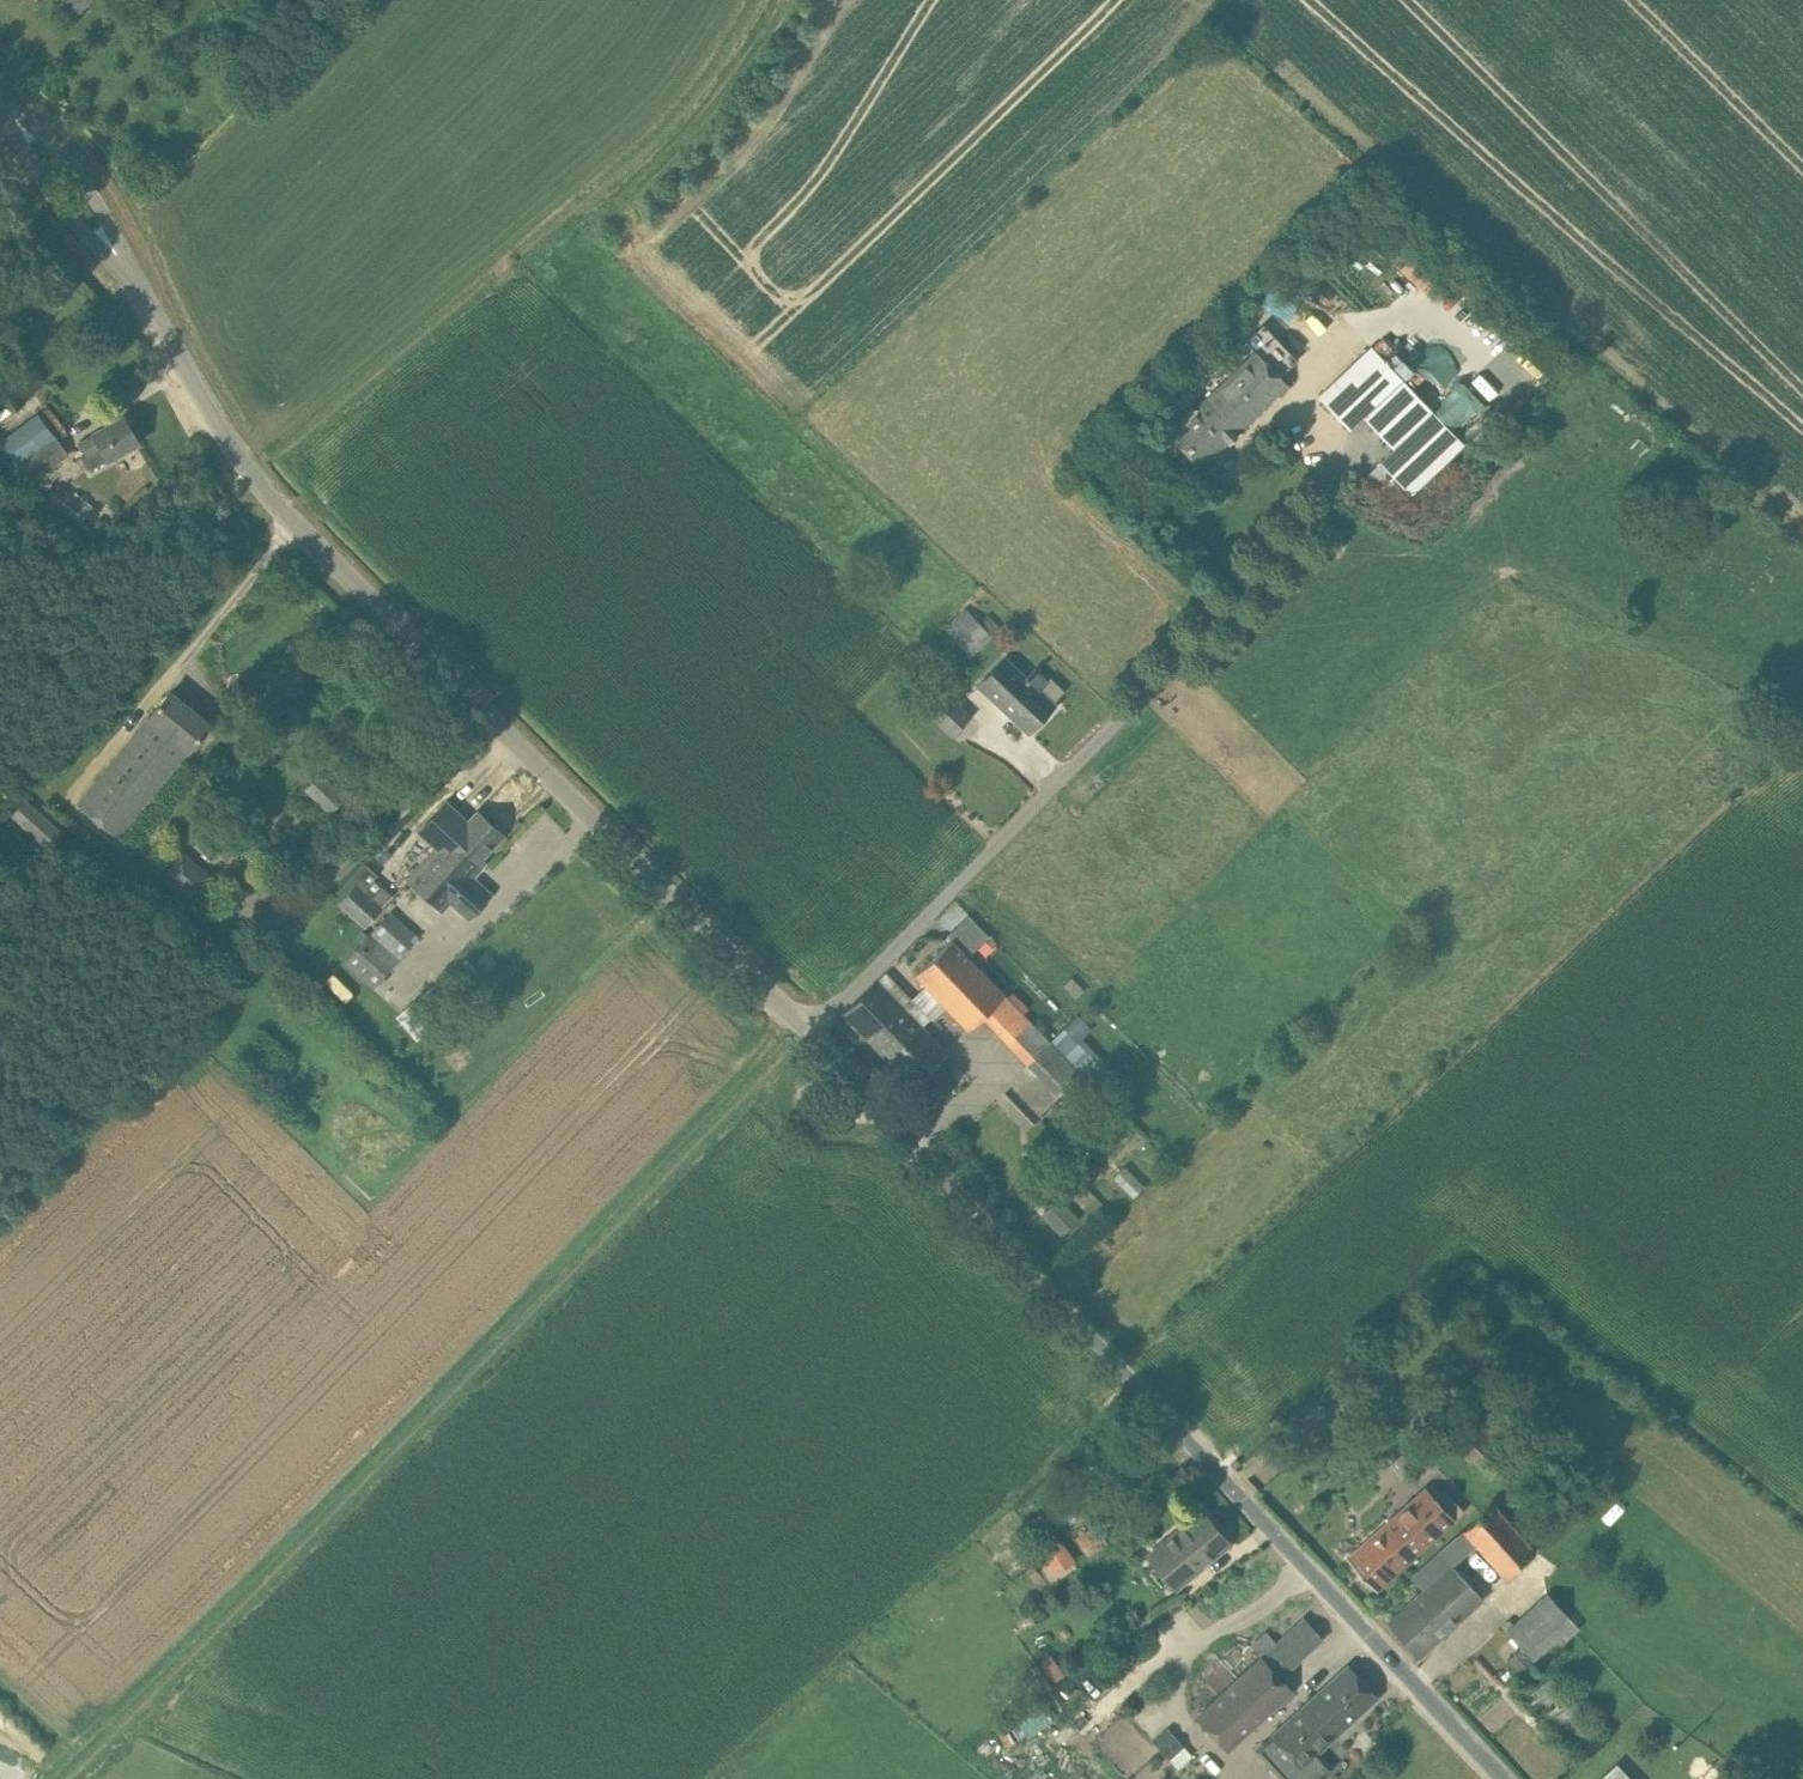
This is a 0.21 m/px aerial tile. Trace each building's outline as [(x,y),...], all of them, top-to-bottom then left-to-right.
[(59,3),(76,19),(93,0),(62,0),(59,3)] [(1418,251),(1403,268),(1431,293),(1446,276),(1418,251)] [(1323,282),(1315,290),(1325,300),(1333,291),(1323,282)] [(1394,448),(1380,461),(1411,493),(1463,442),(1371,346),(1318,396),(1349,428),(1362,415),(1394,448)] [(1170,433),(1202,467),(1288,384),(1255,351),(1170,433)] [(41,415),(3,443),(11,454),(31,480),(69,452),(49,425),(41,415)] [(109,460),(140,442),(125,415),(95,431),(95,432),(80,440),(87,456),(83,458),(89,470),(109,459),(109,460)] [(1282,473),(1294,462),(1284,453),(1273,463),(1282,473)] [(92,510),(60,485),(50,498),(81,523),(92,510)] [(972,656),(994,636),(993,635),(1001,627),(989,614),(980,621),(966,607),(945,627),(972,656)] [(1006,657),(980,685),(1029,732),(1056,703),(1054,702),(1041,689),(1049,681),(1034,667),(1026,676),(1006,657)] [(118,834),(189,749),(190,750),(211,724),(171,691),(150,717),(79,801),(118,834)] [(974,715),(953,695),(932,716),(952,736),(974,715)] [(347,793),(322,768),(306,785),(331,810),(347,793)] [(12,814),(49,846),(63,831),(27,798),(12,814)] [(447,800),(419,829),(437,846),(431,853),(439,860),(446,852),(453,858),(463,848),(479,863),(483,859),(505,835),(478,810),(468,820),(447,800)] [(395,884),(423,854),(411,844),(384,874),(395,884)] [(431,853),(409,877),(444,910),(450,904),(468,920),(492,893),(474,877),(487,862),(483,859),(479,863),(463,848),(453,858),(446,852),(439,860),(431,853)] [(182,851),(164,871),(195,899),(212,878),(182,851)] [(373,897),(383,886),(374,879),(379,874),(366,862),(334,896),(366,926),(384,907),(384,906),(373,897)] [(384,885),(383,886),(373,897),(384,906),(395,893),(384,885)] [(391,911),(344,962),(374,988),(402,958),(416,942),(420,937),(391,911)] [(900,975),(858,1016),(924,1085),(959,1051),(928,1019),(957,991),(985,1020),(998,1008),(1074,1086),(1093,1068),(958,928),(930,956),(941,967),(916,991),(900,975)] [(1061,1233),(1079,1216),(1057,1192),(1039,1210),(1061,1233)] [(1509,1457),(1460,1411),(1439,1434),(1488,1480),(1509,1457)] [(1404,1445),(1387,1463),(1400,1477),(1418,1459),(1404,1445)] [(1449,1520),(1420,1489),(1379,1526),(1408,1556),(1449,1520)] [(1532,1549),(1491,1503),(1460,1531),(1472,1544),(1503,1576),(1532,1549)] [(1202,1508),(1148,1553),(1175,1587),(1230,1541),(1202,1508)] [(1408,1556),(1379,1526),(1344,1558),(1374,1589),(1408,1556)] [(1460,1531),(1409,1578),(1420,1592),(1421,1591),(1451,1625),(1478,1599),(1449,1564),(1472,1544),(1460,1531)] [(1062,1544),(1046,1555),(1054,1567),(1070,1556),(1062,1544)] [(1420,1592),(1385,1623),(1416,1657),(1451,1625),(1421,1591),(1420,1592)] [(1546,1592),(1505,1629),(1524,1649),(1564,1612),(1546,1592)] [(1304,1617),(1261,1656),(1279,1675),(1322,1636),(1304,1617)] [(1061,1672),(1048,1655),(1036,1663),(1049,1681),(1061,1672)] [(1279,1675),(1261,1656),(1236,1679),(1265,1711),(1291,1687),(1279,1675)] [(1348,1663),(1302,1706),(1315,1720),(1320,1716),(1335,1733),(1376,1695),(1348,1663)] [(1236,1679),(1197,1714),(1227,1746),(1265,1711),(1236,1679)] [(1257,1747),(1286,1778),(1316,1778),(1331,1765),(1317,1749),(1335,1733),(1320,1716),(1315,1720),(1302,1706),(1302,1705),(1257,1747)] [(1165,1722),(1150,1736),(1176,1764),(1191,1750),(1165,1722)] [(1592,1778),(1630,1778),(1612,1760),(1592,1778)]
